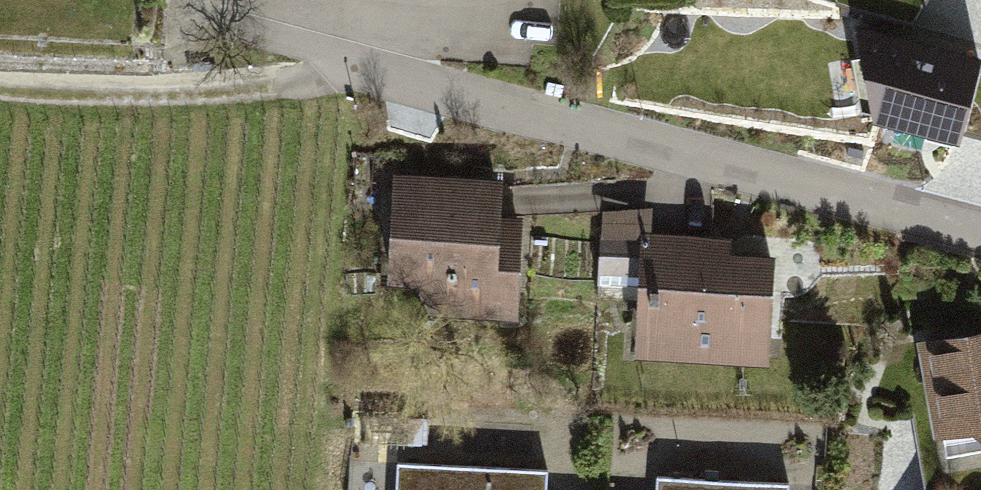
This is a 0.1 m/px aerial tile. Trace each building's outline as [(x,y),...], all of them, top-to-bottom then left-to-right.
[(863,10),(872,58),(874,57),(879,83),(912,77),(918,111),(978,101),(980,117),(980,0),(919,0),(863,10)] [(433,313),(519,317),(523,213),(502,212),(503,177),(394,173),(389,281),(416,282),(433,313)] [(633,357),(771,362),(776,252),(731,251),(732,236),(650,233),(651,207),(603,210),(598,285),(636,287),(633,357)] [(917,339),(936,437),(975,430),(980,435),(980,327),(917,339)] [(545,471),(397,464),(396,489),(544,489),(545,471)] [(791,486),(658,479),(657,489),(790,489),(791,486)]
